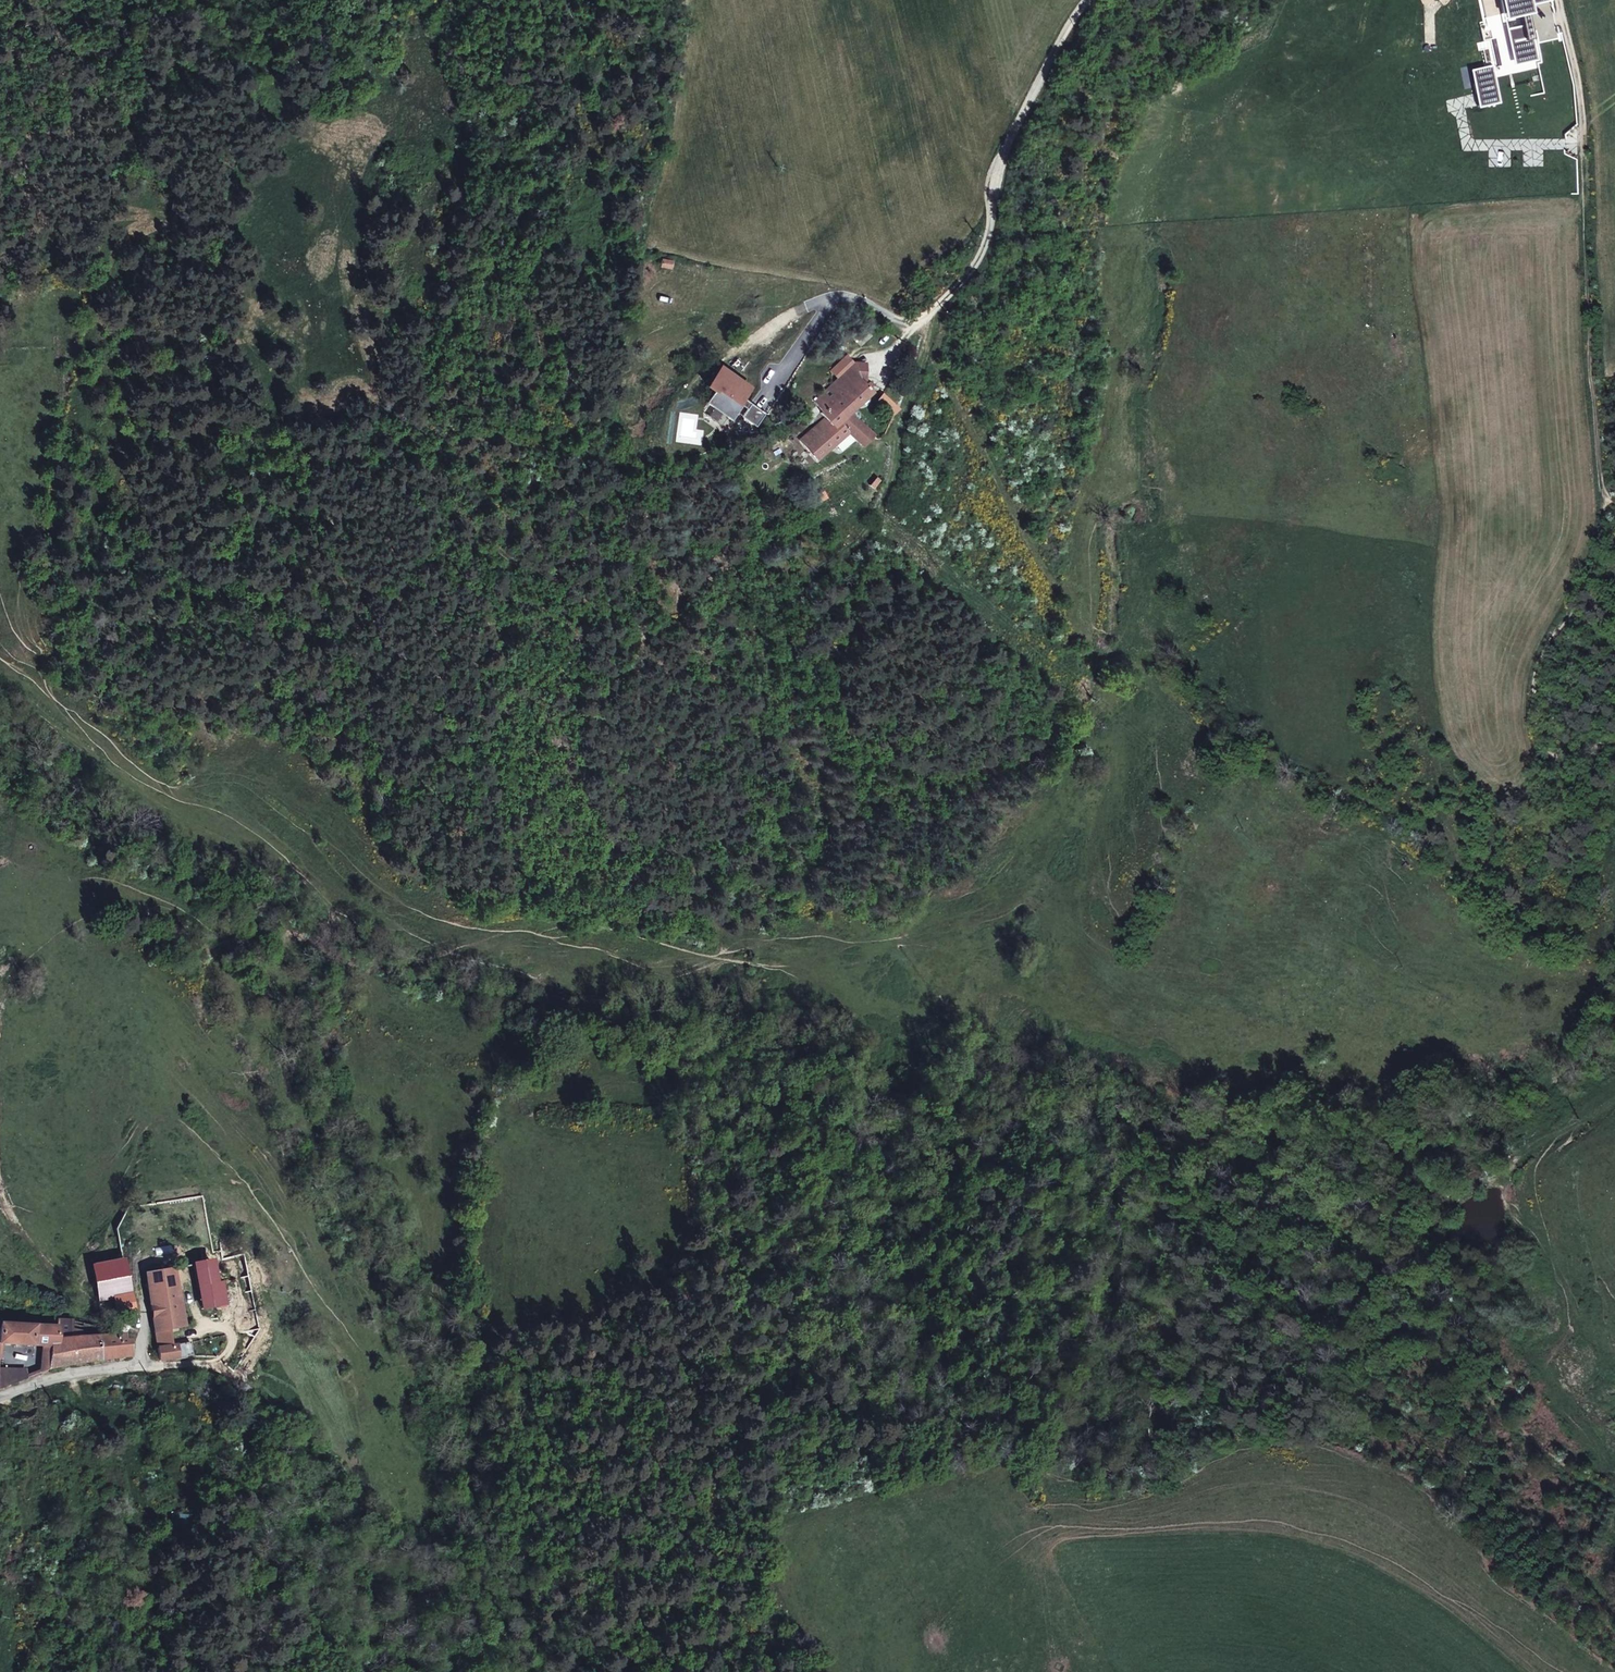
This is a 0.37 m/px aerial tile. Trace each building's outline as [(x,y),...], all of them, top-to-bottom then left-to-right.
[(1499,10),(1545,0),(1497,0),(1499,10)] [(1471,75),(1459,77),(1462,108),(1477,106),(1471,79),(1471,75)] [(1482,77),(1471,79),(1477,106),(1493,105),(1491,90),(1484,91),(1482,77)] [(754,385),(764,369),(733,348),(721,367),(730,373),(732,371),(754,385)] [(865,376),(866,365),(866,362),(855,361),(840,375),(849,385),(858,377),(865,376)] [(846,431),(850,435),(862,424),(856,419),(857,418),(859,417),(860,414),(861,412),(860,409),(858,408),(856,406),(854,406),(870,390),(869,388),(870,387),(866,382),(864,384),(858,377),(849,385),(840,375),(824,390),(823,389),(811,401),(828,421),(832,426),(837,421),(844,429),(846,431)] [(828,421),(803,444),(816,458),(838,438),(830,427),(832,426),(828,421)] [(844,429),(837,421),(832,426),(838,434),(844,429)] [(871,433),(862,424),(850,435),(860,445),(871,433)] [(118,1311),(133,1308),(126,1274),(123,1259),(95,1263),(102,1299),(115,1297),(118,1311)] [(197,1266),(202,1309),(221,1304),(222,1302),(220,1299),(212,1263),(197,1266)] [(156,1329),(184,1324),(174,1270),(146,1274),(156,1329)] [(2,1325),(1,1345),(36,1345),(47,1345),(57,1346),(58,1340),(59,1327),(2,1325)] [(50,1364),(50,1368),(131,1356),(130,1342),(127,1341),(124,1334),(58,1340),(57,1346),(47,1345),(50,1364)] [(176,1342),(159,1345),(161,1359),(179,1357),(176,1342)] [(36,1345),(38,1365),(50,1364),(47,1345),(36,1345)] [(50,1364),(38,1365),(39,1375),(50,1370),(50,1368),(50,1364)] [(0,1382),(0,1383),(0,1390),(28,1379),(25,1372),(0,1382)]
